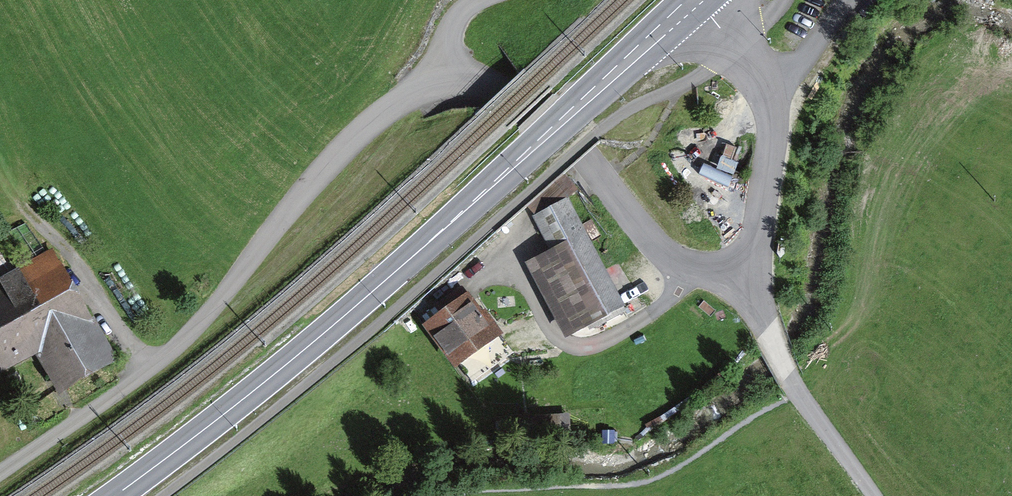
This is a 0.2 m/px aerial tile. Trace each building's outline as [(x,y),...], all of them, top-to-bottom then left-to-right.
[(613,307),(558,202),(526,218),(548,261),(541,264),(549,279),(541,284),(566,332),(613,307)] [(53,253),(0,281),(0,365),(39,344),(59,383),(107,358),(53,253)] [(462,290),(424,317),(456,362),(466,355),(479,373),(507,353),(462,290)]
